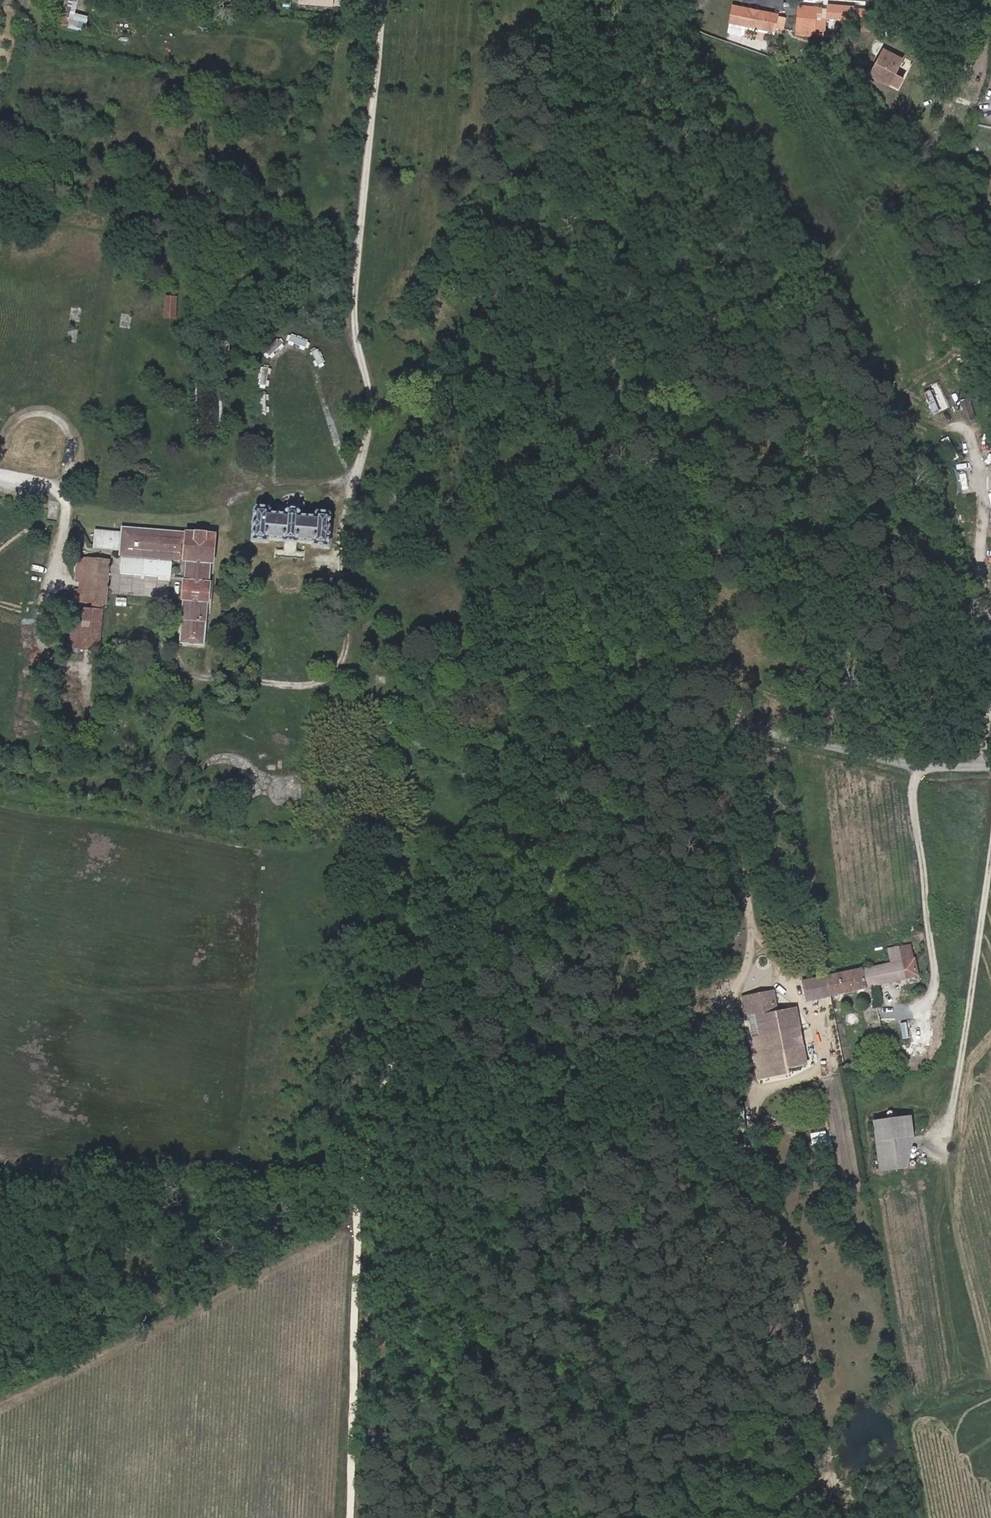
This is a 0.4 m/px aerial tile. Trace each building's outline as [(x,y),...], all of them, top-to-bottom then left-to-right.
[(88,14),(77,11),(79,0),(62,0),(57,23),(85,29),(88,14)] [(336,0),(302,0),(301,6),(335,9),(336,0)] [(863,20),(864,4),(828,2),(827,18),(863,20)] [(785,26),(787,15),(778,13),(779,10),(750,4),(746,22),(772,27),(777,24),(785,26)] [(820,33),(825,10),(803,5),(798,29),(820,33)] [(903,27),(894,27),(894,39),(903,38),(903,27)] [(891,83),(901,60),(882,52),(872,75),(891,83)] [(176,318),(177,297),(167,297),(166,318),(176,318)] [(933,413),(948,408),(939,386),(924,392),(933,413)] [(267,547),(267,542),(280,542),(283,546),(294,546),(296,544),(308,545),(310,549),(328,551),(330,520),(328,516),(316,515),(314,517),(312,522),(299,521),(297,516),(293,514),(289,514),(285,515),(282,519),(270,518),(268,512),(257,511),(254,513),(251,545),(267,547)] [(117,555),(117,560),(169,563),(187,564),(185,583),(183,584),(181,601),(184,604),(182,622),(179,623),(177,647),(203,649),(204,625),(202,624),(204,606),(207,604),(208,586),(205,586),(207,566),(210,566),(212,538),(185,535),(185,538),(119,532),(118,538),(93,536),(92,553),(117,555)] [(167,585),(169,563),(117,560),(115,581),(167,585)] [(105,566),(74,563),(71,607),(102,609),(105,566)] [(101,617),(84,616),(82,655),(98,657),(101,617)] [(863,969),(825,976),(829,993),(917,976),(911,944),(860,954),(863,969)] [(808,1065),(796,1006),(772,1011),(769,993),(743,998),(746,1013),(757,1011),(761,1035),(752,1037),(760,1080),(790,1074),(789,1069),(808,1065)] [(909,1116),(872,1121),(879,1171),(907,1167),(912,1136),(909,1116)] [(824,1131),(812,1134),(815,1147),(827,1144),(824,1131)]
